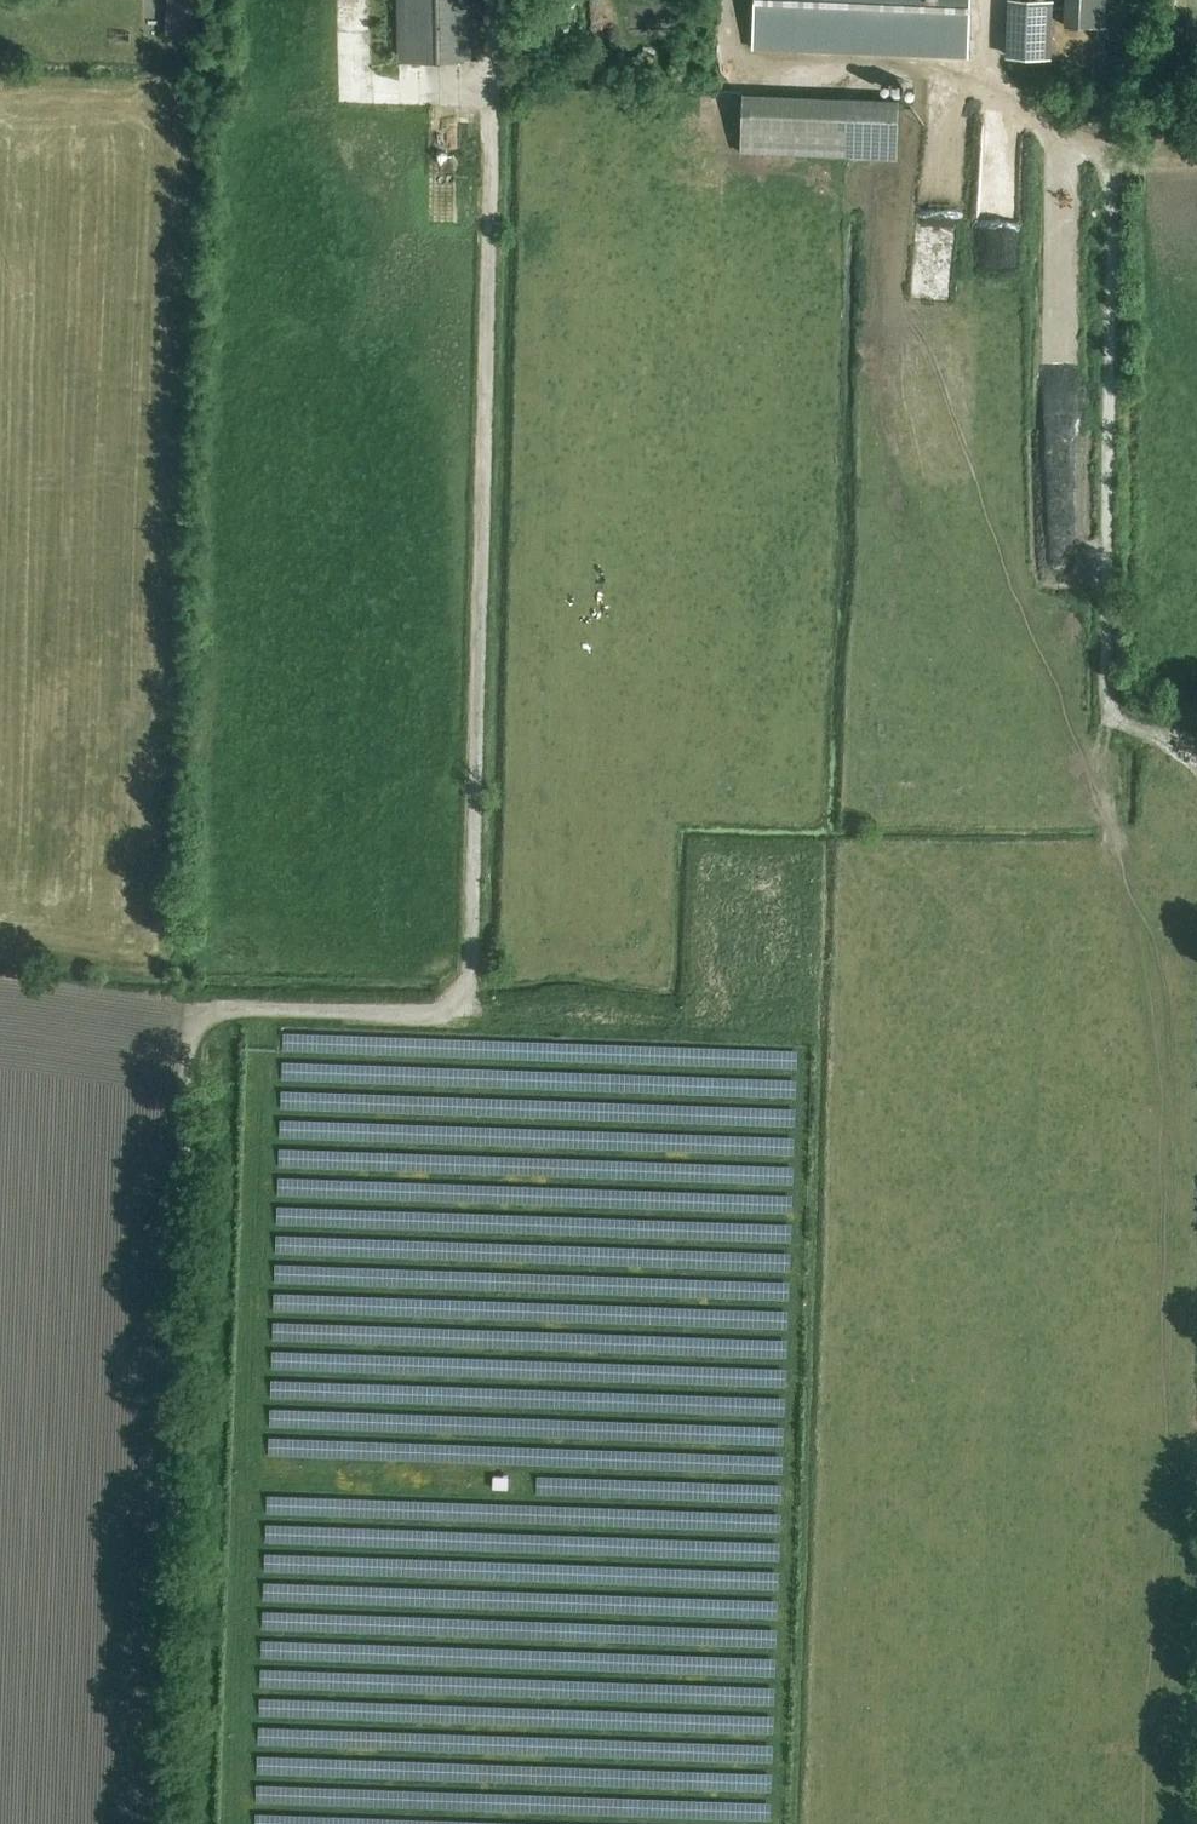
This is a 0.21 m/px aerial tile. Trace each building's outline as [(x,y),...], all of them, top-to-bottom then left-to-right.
[(206,0),(167,0),(166,37),(204,39),(206,0)] [(478,61),(477,0),(398,0),(399,63),(478,61)] [(752,47),(968,55),(971,0),(754,0),(752,47)] [(1011,57),(1051,59),(1053,0),(1045,0),(1013,0),(1011,57)] [(1114,0),(1075,0),(1074,21),(1113,23),(1114,0)] [(899,101),(743,95),(741,153),(896,159),(899,101)]
